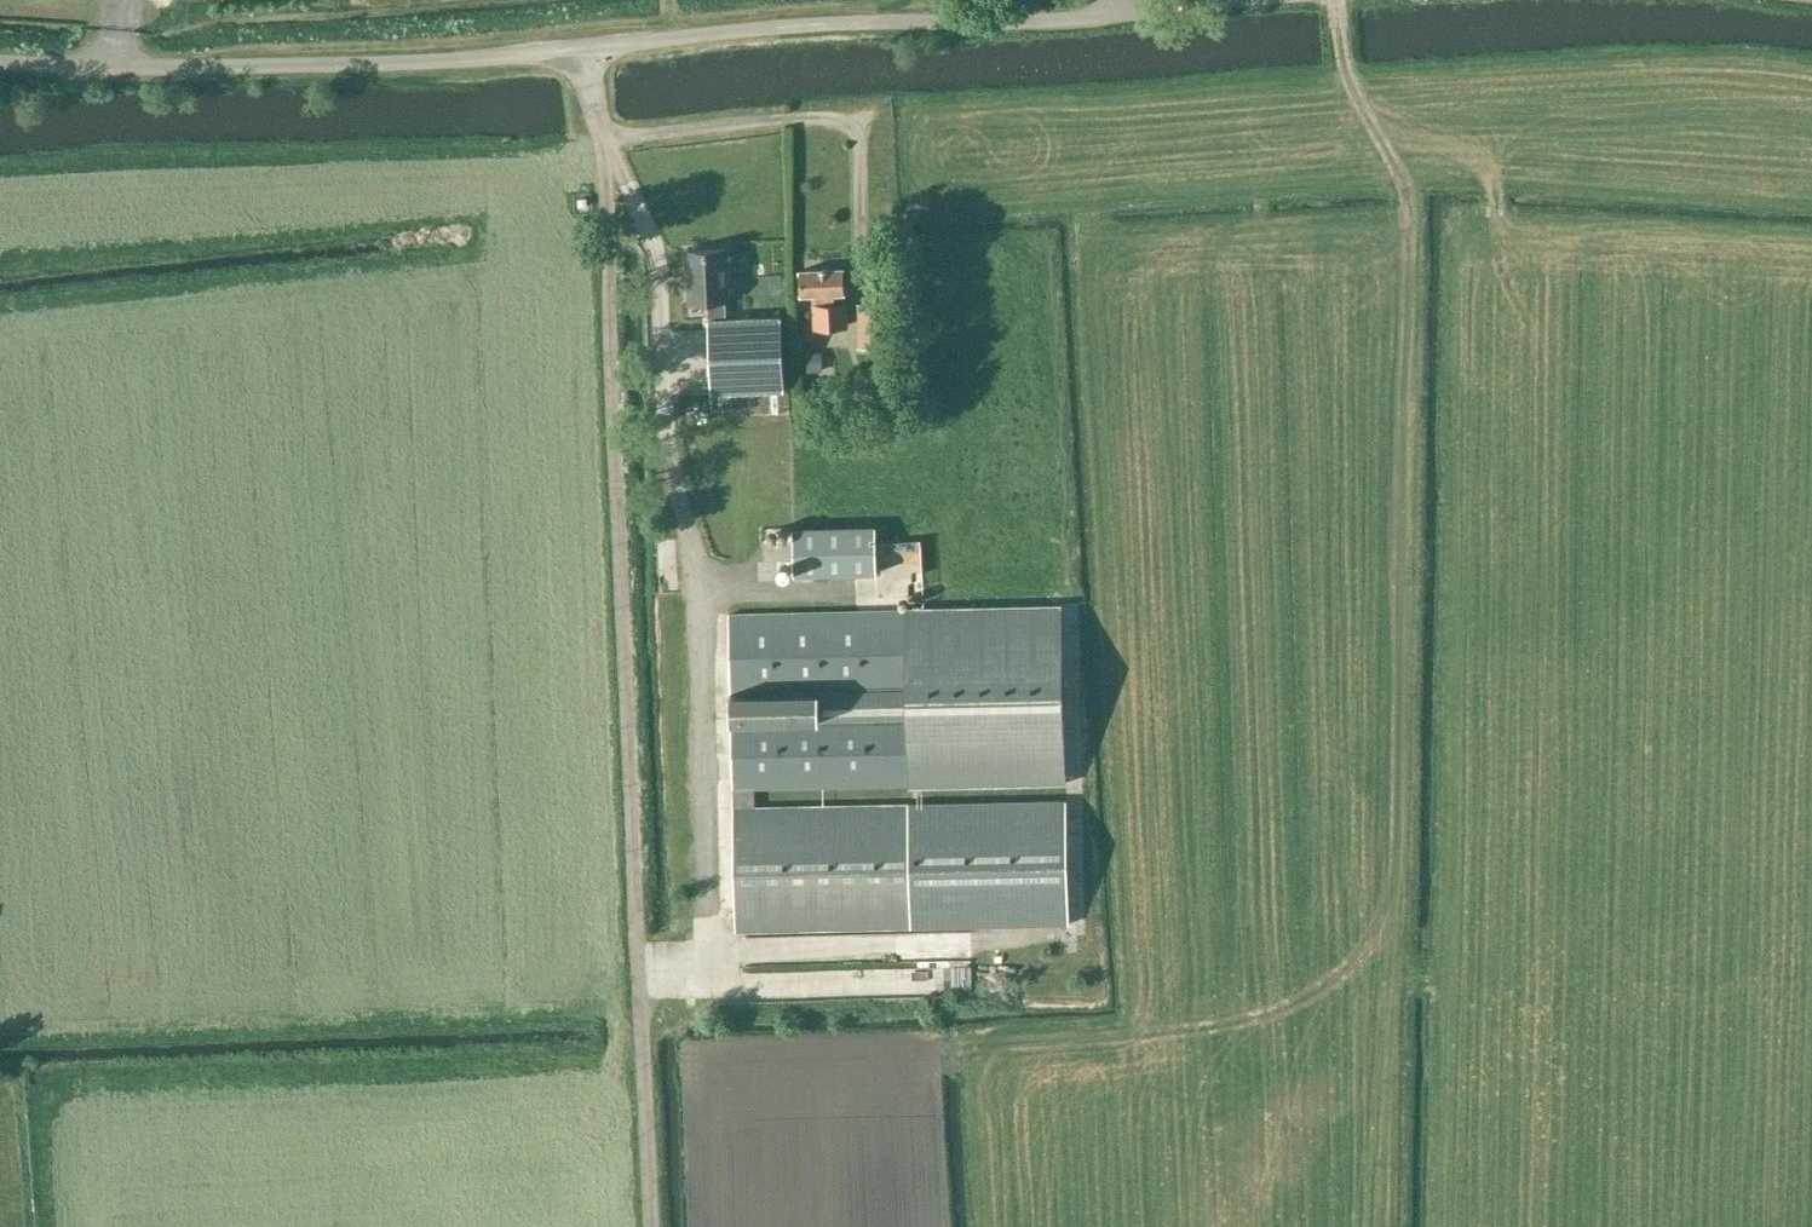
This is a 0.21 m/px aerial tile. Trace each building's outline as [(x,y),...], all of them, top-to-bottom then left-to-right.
[(724,249),(688,251),(691,301),(708,301),(709,320),(708,320),(712,392),(784,389),(781,317),(726,319),(725,300),(727,300),(724,249)] [(845,293),(843,268),(799,271),(801,296),(816,294),(816,304),(812,304),(813,329),(849,327),(848,302),(835,303),(835,293),(845,293)] [(876,527),(793,529),(794,576),(877,573),(876,527)] [(729,613),(736,930),(1068,922),(1066,799),(755,806),(755,788),(1062,783),(1056,605),(901,608),(901,610),(729,613)]
